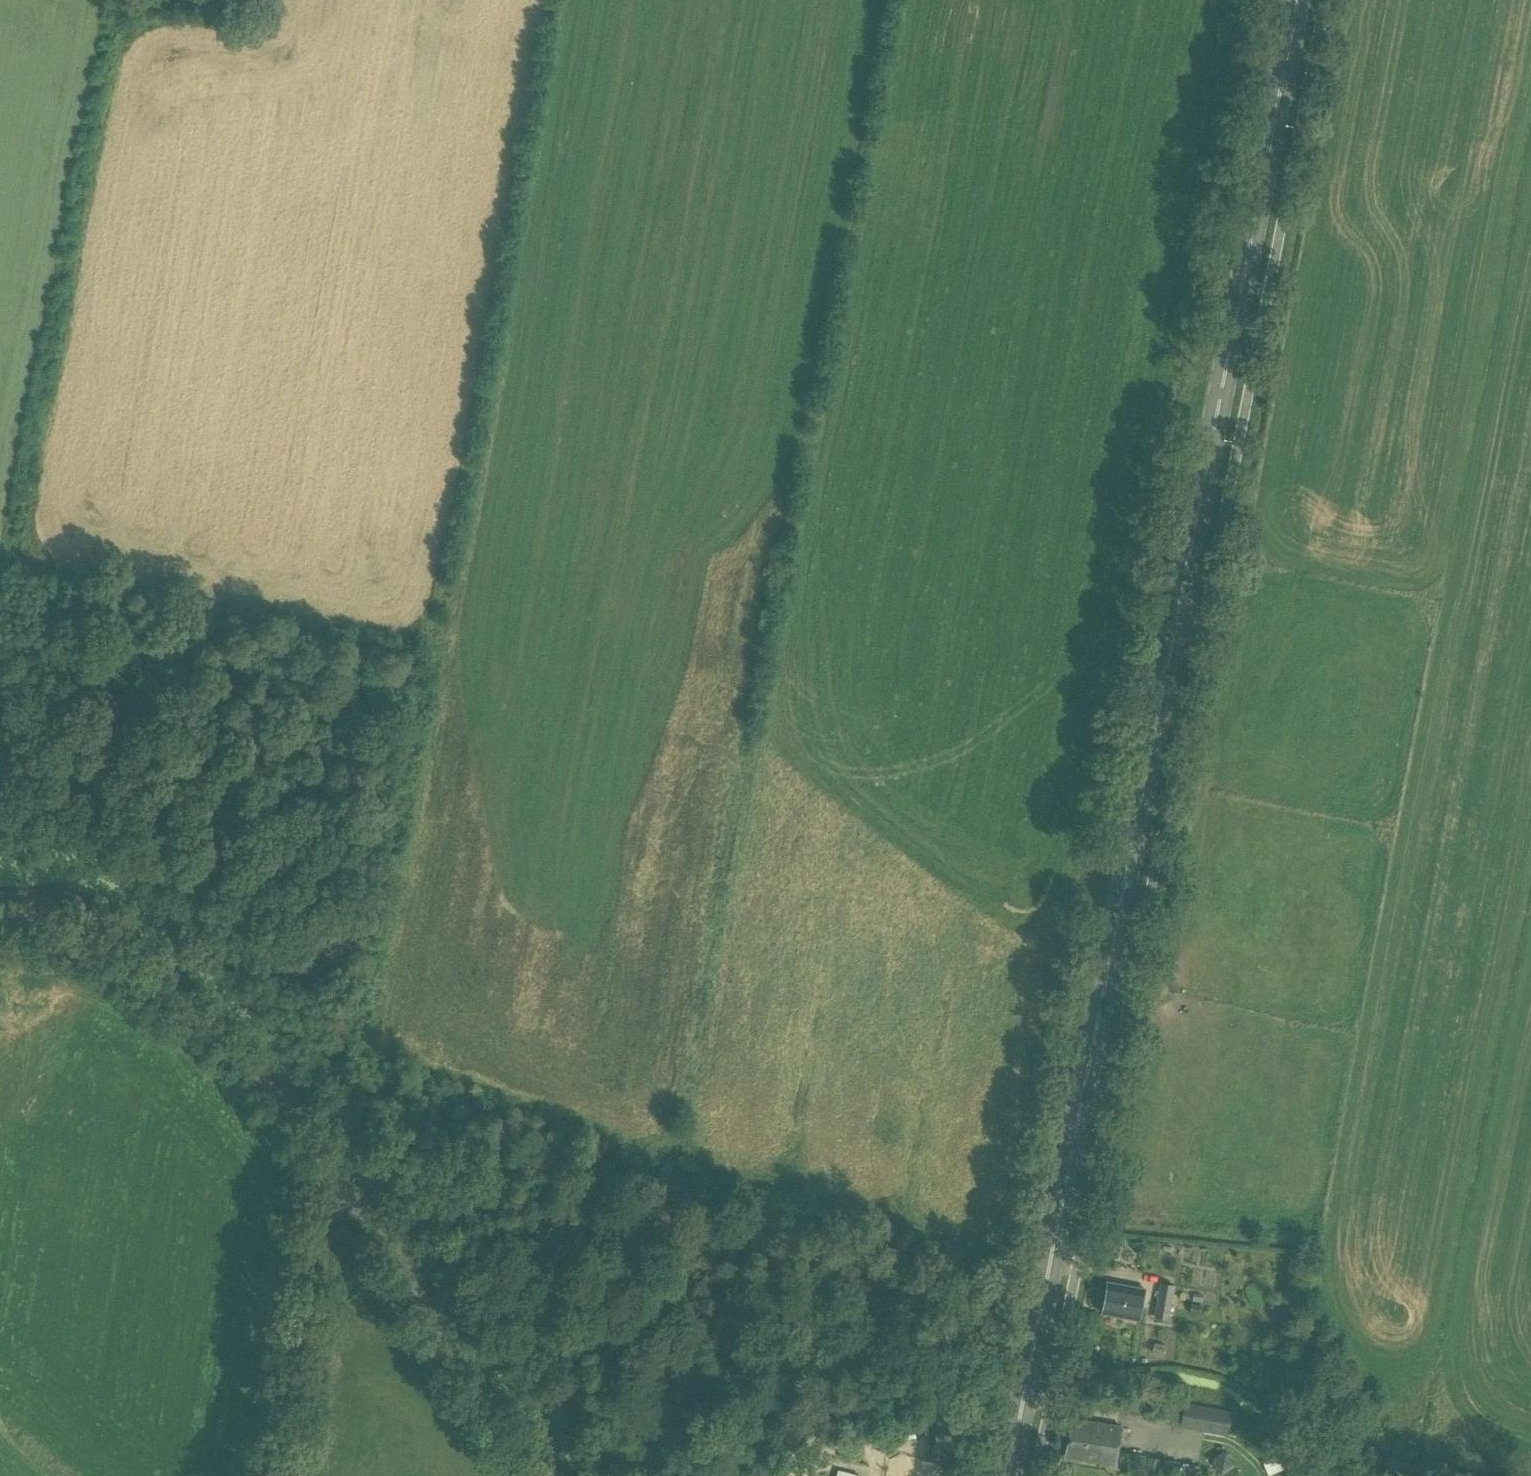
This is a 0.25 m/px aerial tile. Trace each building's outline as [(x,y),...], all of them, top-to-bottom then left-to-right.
[(1138,1320),(1144,1288),(1108,1281),(1102,1313),(1138,1320)] [(1169,1316),(1174,1285),(1160,1284),(1154,1315),(1169,1316)] [(1193,1293),(1193,1301),(1202,1302),(1203,1294),(1193,1293)] [(1191,1302),(1189,1313),(1199,1315),(1201,1304),(1191,1302)] [(1227,1432),(1232,1409),(1185,1401),(1181,1423),(1227,1432)] [(1114,1464),(1120,1426),(1072,1418),(1065,1456),(1114,1464)] [(1223,1449),(1210,1461),(1222,1473),(1234,1462),(1223,1449)] [(1282,1454),(1263,1462),(1268,1474),(1288,1466),(1282,1454)] [(1144,1475),(1157,1475),(1160,1458),(1147,1456),(1144,1475)]
